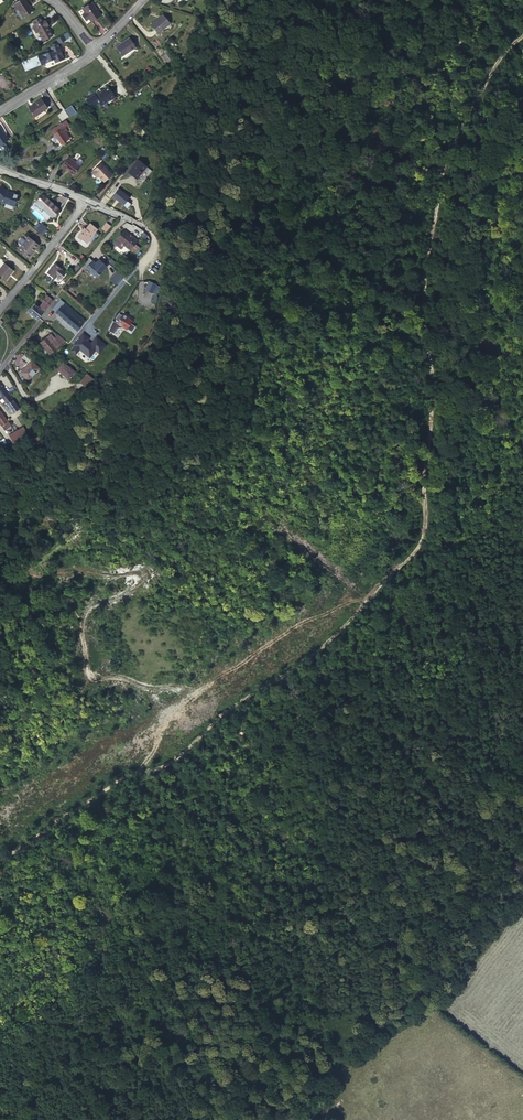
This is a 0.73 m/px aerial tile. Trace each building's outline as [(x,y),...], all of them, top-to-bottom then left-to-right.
[(32,11),(24,0),(19,0),(14,4),(24,17),(32,11)] [(91,22),(100,15),(90,2),(82,8),(85,12),(81,15),(85,20),(89,18),(91,22)] [(157,33),(169,23),(162,15),(150,25),(157,33)] [(35,26),(44,21),(42,21),(39,16),(32,20),(35,26)] [(44,40),(52,35),(47,27),(48,26),(45,21),(44,21),(35,26),(33,27),(36,33),(38,32),(44,40)] [(121,56),(135,47),(129,38),(115,46),(121,56)] [(55,63),(63,59),(61,56),(62,55),(57,44),(53,45),(54,47),(50,48),(51,50),(37,56),(41,64),(53,59),(55,63)] [(94,94),(86,100),(91,108),(96,105),(95,104),(98,102),(101,106),(110,99),(111,100),(115,98),(112,93),(108,86),(102,90),(103,90),(95,95),(94,94)] [(34,117),(47,108),(41,99),(27,108),(34,117)] [(51,129),(56,136),(61,143),(69,138),(63,129),(65,128),(64,126),(68,124),(66,121),(60,124),(51,129)] [(71,152),(74,155),(86,144),(83,141),(71,152)] [(59,167),(71,175),(78,166),(66,158),(59,167)] [(126,174),(136,182),(147,167),(138,160),(126,174)] [(100,178),(106,184),(115,175),(102,163),(92,173),(98,179),(100,178)] [(19,194),(13,191),(12,193),(9,191),(9,190),(6,189),(3,187),(1,184),(0,185),(0,198),(6,201),(5,202),(14,206),(19,194)] [(112,197),(125,206),(131,197),(118,188),(112,197)] [(58,209),(43,195),(36,202),(52,216),(58,209)] [(36,231),(45,235),(48,227),(40,223),(36,231)] [(93,235),(97,229),(90,224),(86,230),(85,229),(78,237),(86,244),(93,236),(93,235)] [(106,233),(110,228),(106,224),(102,229),(106,233)] [(121,241),(120,242),(129,250),(130,249),(135,253),(139,248),(134,244),(137,241),(123,230),(118,238),(121,241)] [(34,249),(35,250),(39,245),(28,237),(17,251),(26,258),(34,249)] [(28,259),(35,250),(34,249),(26,258),(28,259)] [(101,271),(104,268),(100,263),(97,266),(89,257),(83,264),(96,277),(101,271)] [(13,271),(5,263),(0,269),(0,276),(6,280),(13,271)] [(54,279),(62,270),(54,264),(47,273),(54,279)] [(122,276),(116,270),(108,278),(114,284),(122,276)] [(152,293),(156,284),(148,281),(145,290),(152,293)] [(133,305),(137,298),(117,286),(113,292),(133,305)] [(37,319),(52,300),(47,296),(44,299),(44,300),(38,307),(34,304),(27,312),(37,319)] [(78,322),(81,318),(60,300),(52,309),(77,330),(81,324),(78,322)] [(102,315),(107,310),(103,307),(98,312),(102,315)] [(124,315),(123,314),(122,315),(119,313),(115,319),(118,321),(117,323),(126,329),(132,320),(131,320),(124,315)] [(116,333),(119,325),(113,323),(110,331),(116,333)] [(56,340),(54,338),(51,333),(47,336),(52,342),(56,340)] [(58,335),(54,338),(56,340),(52,342),(47,336),(38,343),(41,347),(42,346),(49,354),(65,341),(58,335)] [(28,380),(39,368),(31,360),(19,372),(28,380)] [(69,379),(74,372),(63,362),(57,369),(69,379)] [(90,382),(92,379),(86,374),(80,382),(86,386),(90,382)] [(8,393),(1,398),(2,399),(0,400),(0,401),(1,403),(4,401),(12,413),(18,408),(8,393)] [(11,425),(0,411),(0,424),(4,430),(11,425)] [(24,440),(33,435),(31,431),(28,433),(24,426),(15,431),(17,434),(20,438),(22,436),(24,440)] [(13,442),(20,438),(17,434),(15,431),(9,434),(13,442)]
